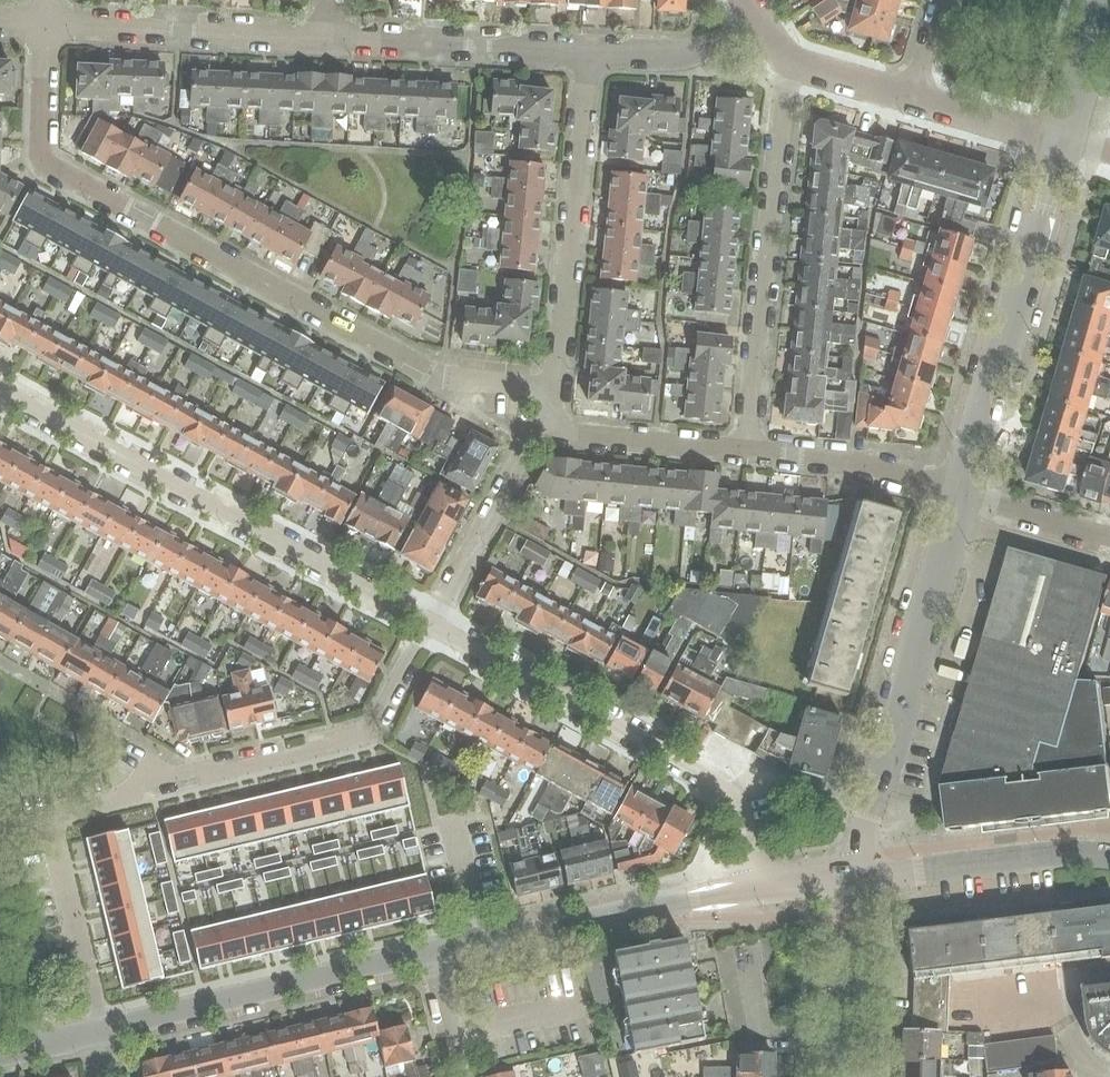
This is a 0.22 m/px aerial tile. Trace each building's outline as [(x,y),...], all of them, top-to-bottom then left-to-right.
[(583,7),(609,8),(609,0),(583,0),(583,7)] [(609,8),(634,10),(635,0),(609,0),(609,8)] [(658,13),(660,13),(660,11),(665,11),(665,14),(682,14),(683,0),(659,0),(658,13)] [(808,5),(822,25),(841,13),(833,1),(832,0),(816,0),(808,5)] [(892,17),(894,10),(896,11),(899,0),(832,0),(833,1),(892,17)] [(887,41),(892,23),(890,23),(892,17),(833,1),(841,13),(853,16),(849,30),(887,41)] [(109,68),(107,101),(115,101),(115,98),(133,99),(134,99),(136,63),(109,62),(109,68)] [(9,89),(10,70),(10,63),(0,63),(0,95),(9,96),(9,89)] [(145,114),(146,99),(162,100),(163,87),(168,87),(169,75),(162,75),(163,64),(136,63),(134,99),(133,99),(133,113),(145,114)] [(76,99),(107,101),(109,68),(78,67),(77,73),(71,73),(70,92),(76,93),(76,99)] [(191,106),(202,106),(207,107),(206,124),(216,124),(219,74),(193,72),(191,106)] [(228,108),(243,109),(245,75),(219,74),(216,124),(227,125),(228,108)] [(245,75),(243,109),(260,110),(259,126),(270,127),(272,76),(245,75)] [(281,111),(297,112),(299,76),(297,76),(297,78),(272,76),(270,127),(280,128),(281,111)] [(299,76),(297,112),(311,113),(310,128),(320,129),(323,78),(299,76)] [(348,114),(350,79),(323,78),(320,129),(332,129),(333,114),(348,114)] [(374,132),(376,82),(351,81),(351,79),(350,79),(348,114),(364,115),(363,132),(374,132)] [(385,116),(401,117),(403,83),(376,82),(374,132),(385,133),(385,116)] [(482,115),(492,115),(515,117),(518,117),(521,90),(521,83),(494,82),(493,104),(483,103),(482,115)] [(403,83),(401,117),(416,118),(416,134),(426,135),(429,85),(403,83)] [(438,119),(442,119),(454,120),(455,86),(429,85),(426,135),(437,135),(438,119)] [(521,90),(518,117),(517,121),(549,125),(552,93),(521,90)] [(685,135),(686,120),(676,119),(678,100),(652,98),(651,104),(652,104),(649,133),(651,133),(674,135),(674,134),(685,135)] [(652,104),(651,104),(619,100),(616,132),(616,134),(645,136),(644,138),(650,138),(651,133),(649,133),(652,104)] [(714,108),(713,120),(698,119),(697,131),(712,133),(712,132),(747,135),(750,102),(732,100),(732,102),(717,100),(716,108),(714,108)] [(182,110),(182,123),(190,123),(191,110),(182,110)] [(517,121),(518,117),(515,117),(514,124),(517,124),(519,125),(519,126),(520,128),(518,148),(552,152),(555,126),(549,125),(517,121)] [(89,130),(88,131),(83,140),(87,143),(82,153),(105,165),(122,134),(111,128),(111,129),(98,122),(93,132),(89,130)] [(895,144),(874,138),(874,139),(852,133),(853,132),(852,132),(853,130),(838,125),(837,127),(820,123),(815,126),(812,149),(815,149),(847,152),(848,154),(874,162),(889,167),(895,144)] [(136,141),(122,134),(105,165),(128,178),(131,174),(155,130),(145,124),(136,141)] [(158,126),(155,130),(163,134),(163,135),(170,139),(174,132),(158,126)] [(310,128),(309,141),(320,142),(320,129),(310,128)] [(320,129),(320,142),(332,142),(332,129),(320,129)] [(155,130),(131,174),(153,186),(154,185),(168,193),(184,165),(169,157),(169,156),(156,149),(163,135),(163,134),(155,130)] [(616,134),(616,132),(610,131),(607,158),(642,162),(644,138),(645,136),(616,134)] [(494,133),(475,132),(474,154),(493,155),(494,133)] [(695,156),(744,161),(747,135),(712,132),(712,133),(711,146),(695,145),(695,156)] [(195,154),(201,142),(196,139),(193,138),(187,149),(195,154)] [(917,148),(900,143),(899,145),(888,183),(901,187),(896,206),(906,209),(922,152),(921,152),(921,154),(916,153),(917,150),(916,150),(917,148)] [(847,152),(815,149),(814,154),(812,154),(810,171),(847,176),(848,163),(871,170),(874,162),(848,154),(847,152)] [(225,151),(218,164),(227,169),(234,156),(225,151)] [(683,153),(663,151),(661,173),(681,175),(683,153)] [(916,212),(916,211),(921,193),(934,196),(946,157),(928,152),(928,154),(927,154),(926,156),(922,155),(922,152),(906,209),(916,212)] [(711,185),(735,187),(746,188),(749,161),(744,161),(695,156),(694,168),(712,169),(711,185)] [(946,157),(934,196),(945,200),(938,227),(948,230),(967,165),(966,168),(961,166),(962,164),(961,163),(962,161),(946,157)] [(210,178),(206,176),(196,171),(180,201),(203,214),(228,169),(227,169),(218,164),(210,178)] [(491,189),(542,194),(544,167),(510,164),(509,179),(492,177),(491,189)] [(948,230),(972,237),(976,224),(962,220),(964,211),(965,211),(967,203),(981,207),(982,204),(985,204),(987,196),(985,194),(988,185),(990,185),(994,171),(974,165),(973,167),(972,169),(967,168),(968,165),(967,165),(948,230)] [(224,225),(241,195),(229,189),(237,174),(228,169),(203,214),(224,225)] [(847,176),(810,171),(809,186),(811,186),(810,192),(870,198),(871,189),(862,188),(846,186),(847,176)] [(473,173),(472,185),(483,187),(484,178),(479,174),(473,173)] [(612,174),(609,200),(660,206),(661,195),(646,193),(648,178),(623,175),(612,174)] [(6,216),(22,187),(0,175),(0,212),(6,216)] [(870,198),(869,199),(873,199),(876,192),(879,181),(864,179),(862,188),(871,189),(870,198)] [(241,196),(241,195),(224,225),(248,238),(265,208),(252,201),(259,187),(249,181),(241,196)] [(278,215),(265,208),(248,238),(271,251),(295,206),(302,194),(292,189),(278,215)] [(507,201),(505,216),(539,219),(542,194),(491,189),(490,199),(507,201)] [(55,205),(30,191),(13,222),(29,230),(23,242),(32,247),(55,205)] [(868,208),(869,199),(870,198),(810,192),(810,199),(807,198),(806,214),(842,218),(844,206),(868,208)] [(302,194),(295,206),(304,211),(311,199),(302,194)] [(661,195),(660,206),(669,207),(673,196),(661,195)] [(660,206),(609,200),(606,226),(642,230),(644,215),(659,216),(660,206)] [(1091,265),(1103,268),(1107,252),(1109,253),(1109,204),(1107,203),(1102,221),(1104,222),(1091,265)] [(78,218),(55,205),(32,247),(41,252),(47,240),(62,248),(78,218)] [(295,206),(271,251),(294,263),(301,250),(316,258),(330,231),(314,223),(309,232),(297,226),(304,211),(295,206)] [(906,209),(896,206),(894,213),(904,216),(906,209)] [(686,233),(736,238),(739,211),(704,207),(702,223),(688,221),(686,233)] [(906,209),(904,216),(917,220),(919,212),(916,211),(916,212),(906,209)] [(804,230),(805,237),(865,243),(866,233),(856,232),(841,231),(842,218),(806,214),(804,230)] [(539,219),(505,216),(504,231),(487,229),(486,240),(537,245),(539,219)] [(882,216),(877,234),(891,238),(896,220),(882,216)] [(102,230),(78,218),(62,248),(76,256),(70,268),(79,272),(102,230)] [(866,233),(867,221),(860,220),(858,220),(856,232),(866,233)] [(654,257),(656,246),(640,244),(642,230),(606,226),(603,252),(654,257)] [(366,228),(359,241),(369,246),(375,234),(366,228)] [(126,243),(102,230),(79,272),(88,277),(94,266),(109,274),(126,243)] [(972,241),(961,238),(938,231),(933,246),(928,245),(925,255),(964,267),(967,256),(969,257),(972,246),(970,246),(972,241)] [(700,245),(699,260),(734,264),(736,238),(686,233),(685,243),(700,245)] [(803,259),(837,262),(838,249),(864,252),(865,243),(805,237),(805,243),(803,243),(801,258),(804,258),(803,259)] [(475,239),(474,248),(485,249),(486,240),(475,239)] [(905,239),(902,247),(913,251),(916,243),(905,239)] [(501,252),(501,256),(500,268),(534,271),(537,245),(486,240),(485,249),(485,251),(501,252)] [(359,241),(351,255),(337,248),(321,278),(344,290),(341,294),(343,294),(369,246),(359,241)] [(916,243),(913,251),(925,255),(928,245),(916,241),(916,243)] [(153,258),(126,243),(109,274),(109,273),(102,285),(112,290),(118,279),(136,288),(153,258)] [(343,294),(365,306),(382,274),(370,267),(378,251),(369,246),(343,294)] [(913,251),(902,247),(898,259),(910,262),(913,251)] [(10,256),(0,251),(0,268),(3,269),(10,256)] [(921,267),(925,255),(913,251),(910,262),(909,263),(921,267)] [(601,278),(635,282),(636,266),(653,268),(654,257),(603,252),(601,278)] [(957,288),(960,289),(963,278),(961,278),(964,267),(925,255),(921,267),(927,269),(922,283),(956,293),(957,288)] [(3,269),(14,275),(21,263),(10,256),(3,269)] [(180,273),(153,258),(136,288),(154,298),(148,310),(157,315),(180,273)] [(409,258),(405,265),(414,270),(417,263),(409,258)] [(734,264),(699,260),(697,274),(682,273),(681,284),(731,289),(734,264)] [(835,278),(836,267),(803,263),(803,264),(801,264),(799,279),(801,280),(801,286),(859,292),(860,285),(861,282),(835,279),(835,278)] [(405,265),(396,281),(382,274),(365,306),(388,318),(414,270),(405,265)] [(1088,279),(1109,286),(1109,270),(1103,268),(1091,265),(1091,267),(1088,279)] [(852,268),(851,280),(861,281),(862,269),(852,268)] [(413,327),(429,297),(416,290),(423,276),(414,270),(388,318),(388,319),(391,315),(413,327)] [(478,271),(458,270),(456,293),(476,295),(478,271)] [(79,272),(74,282),(83,287),(88,277),(79,272)] [(206,287),(180,273),(157,315),(166,320),(172,308),(190,318),(206,287)] [(61,285),(50,278),(43,291),(55,297),(61,285)] [(1078,303),(1109,313),(1109,286),(1088,279),(1088,280),(1085,279),(1085,280),(1087,281),(1086,285),(1086,286),(1083,286),(1078,303)] [(539,285),(505,282),(503,306),(503,307),(530,310),(530,311),(536,312),(539,285)] [(913,296),(910,307),(949,318),(952,308),(954,309),(957,298),(955,297),(956,293),(922,283),(918,298),(913,296)] [(728,315),(731,289),(681,284),(680,294),(695,296),(694,311),(728,315)] [(55,297),(66,304),(73,291),(61,285),(55,297)] [(102,285),(97,294),(106,300),(112,290),(102,285)] [(796,308),(833,312),(834,300),(858,302),(859,292),(801,286),(800,292),(798,292),(796,308)] [(233,302),(206,287),(190,318),(208,327),(202,339),(211,344),(233,302)] [(593,291),(590,317),(640,322),(641,312),(625,310),(626,295),(593,291)] [(886,300),(898,304),(901,294),(889,291),(886,300)] [(896,314),(898,304),(886,300),(883,311),(896,314)] [(75,314),(79,305),(72,301),(67,310),(75,314)] [(0,302),(0,334),(13,309),(0,302)] [(260,317),(233,302),(211,344),(220,349),(226,337),(244,347),(260,317)] [(1071,327),(1109,339),(1109,313),(1078,303),(1073,321),(1075,322),(1074,327),(1071,327)] [(109,311),(97,304),(90,317),(102,323),(109,311)] [(847,313),(857,314),(858,305),(848,304),(847,313)] [(503,307),(503,306),(496,305),(495,312),(496,312),(493,339),(495,340),(526,343),(530,311),(530,310),(503,307)] [(949,318),(910,307),(907,318),(912,319),(908,333),(941,344),(942,340),(944,341),(948,330),(946,329),(949,318)] [(496,312),(495,312),(456,308),(454,323),(464,324),(462,342),(494,346),(495,340),(493,339),(496,312)] [(833,312),(796,308),(794,324),(797,324),(796,331),(855,336),(856,327),(832,325),(833,312)] [(41,324),(39,323),(44,313),(36,309),(31,319),(13,309),(0,334),(0,343),(6,347),(8,344),(11,346),(12,344),(26,351),(41,324)] [(102,323),(114,330),(121,317),(109,311),(102,323)] [(161,330),(166,320),(157,315),(152,325),(161,330)] [(287,331),(260,317),(244,347),(262,357),(256,369),(265,374),(271,362),(287,331)] [(590,317),(587,345),(623,348),(625,332),(639,333),(640,322),(590,317)] [(61,335),(41,324),(26,351),(39,358),(38,361),(45,365),(61,335)] [(1064,351),(1104,362),(1108,349),(1109,349),(1109,339),(1071,327),(1071,328),(1073,329),(1072,334),(1069,333),(1064,351)] [(149,349),(156,336),(144,330),(137,342),(149,349)] [(311,344),(287,331),(271,362),(286,370),(279,381),(288,386),(311,344)] [(855,336),(796,331),(795,337),(793,337),(791,353),(828,356),(830,344),(854,347),(855,336)] [(188,335),(183,332),(179,339),(184,342),(188,335)] [(941,344),(908,333),(903,350),(894,348),(893,353),(935,366),(937,359),(939,359),(942,348),(940,348),(941,344)] [(70,375),(85,348),(61,335),(45,365),(53,369),(54,366),(70,375)] [(674,359),(723,365),(728,365),(730,338),(695,335),(694,350),(675,348),(675,349),(674,359)] [(149,349),(160,355),(167,342),(156,336),(149,349)] [(881,341),(865,336),(864,345),(879,349),(881,341)] [(203,342),(199,349),(204,352),(208,345),(203,342)] [(335,357),(311,344),(288,386),(297,391),(304,380),(318,387),(335,357)] [(621,371),(623,348),(587,345),(585,369),(591,370),(591,369),(621,372),(621,371)] [(879,349),(864,345),(862,358),(876,362),(879,349)] [(94,392),(110,362),(85,348),(70,375),(86,384),(85,386),(94,392)] [(662,350),(643,348),(641,363),(661,365),(662,350)] [(1057,375),(1109,390),(1109,379),(1100,376),(1104,362),(1064,351),(1059,369),(1062,370),(1060,375),(1057,374),(1057,375)] [(845,380),(851,381),(852,371),(827,369),(828,356),(791,353),(790,369),(792,369),(791,374),(827,378),(845,380)] [(935,366),(893,353),(890,363),(898,365),(895,378),(928,388),(928,387),(931,387),(934,377),(932,376),(935,366)] [(196,374),(203,362),(191,355),(184,368),(196,374)] [(358,370),(335,357),(318,387),(333,395),(327,407),(336,412),(358,370)] [(686,386),(721,390),(723,365),(674,359),(673,370),(687,372),(686,386)] [(125,370),(110,362),(94,392),(104,397),(105,394),(119,402),(140,365),(131,360),(125,370)] [(203,362),(196,374),(208,381),(215,368),(203,362)] [(142,417),(158,388),(142,380),(147,370),(139,366),(140,365),(119,402),(134,410),(132,412),(142,417)] [(591,369),(591,370),(588,401),(619,405),(621,405),(624,377),(625,377),(626,371),(621,371),(621,372),(591,369)] [(383,383),(358,370),(336,412),(345,417),(351,405),(367,414),(383,383)] [(789,397),(847,403),(848,394),(844,394),(825,392),(827,378),(791,374),(791,377),(789,376),(787,390),(790,391),(789,397)] [(1051,396),(1053,397),(1053,400),(1063,403),(1090,411),(1094,397),(1108,400),(1109,394),(1109,390),(1057,375),(1057,376),(1060,376),(1058,382),(1055,381),(1051,396)] [(645,414),(647,396),(657,397),(659,382),(649,381),(649,379),(625,377),(624,377),(621,405),(619,405),(619,411),(645,414)] [(928,388),(895,378),(889,395),(881,393),(880,398),(921,410),(924,403),(926,404),(929,393),(927,392),(928,388)] [(845,380),(844,394),(848,394),(847,403),(854,404),(856,381),(851,381),(845,380)] [(250,387),(238,381),(231,394),(243,400),(250,387)] [(860,383),(859,392),(872,396),(874,388),(860,383)] [(717,423),(721,390),(686,386),(671,384),(671,385),(670,396),(686,398),(684,418),(699,419),(699,421),(717,423)] [(167,428),(181,401),(182,401),(187,391),(177,386),(172,396),(158,388),(142,417),(151,422),(152,420),(167,428)] [(243,400),(255,407),(262,394),(250,387),(243,400)] [(393,389),(390,387),(374,417),(386,423),(374,446),(382,451),(395,429),(412,399),(403,394),(403,391),(397,387),(393,389)] [(872,396),(859,392),(855,426),(867,427),(867,428),(894,431),(895,427),(915,432),(917,427),(919,428),(922,417),(920,416),(921,410),(880,398),(872,396)] [(847,403),(789,397),(787,397),(784,420),(804,422),(804,424),(819,426),(819,424),(820,424),(821,411),(837,413),(845,414),(847,403)] [(417,440),(427,420),(433,410),(429,408),(428,404),(423,401),(419,403),(412,399),(395,429),(382,451),(383,452),(385,449),(396,455),(406,434),(417,440)] [(205,414),(182,401),(181,401),(167,428),(181,435),(179,438),(189,443),(205,414)] [(847,403),(845,414),(852,415),(853,415),(854,404),(847,403)] [(1084,431),(1089,415),(1062,408),(1051,404),(1050,409),(1048,408),(1043,424),(1046,424),(1044,429),(1042,429),(1041,429),(1095,445),(1098,436),(1084,431)] [(298,413),(286,407),(279,420),(291,426),(298,413)] [(444,416),(433,410),(427,420),(417,440),(426,445),(427,446),(431,440),(444,416)] [(291,426),(302,432),(309,420),(298,413),(291,426)] [(837,413),(836,429),(850,431),(852,415),(845,414),(837,413)] [(214,453),(228,427),(205,414),(189,443),(198,448),(200,446),(214,453)] [(449,432),(454,422),(447,418),(444,416),(431,440),(434,441),(437,443),(445,448),(450,438),(449,432)] [(236,469),(252,439),(228,427),(214,453),(228,461),(227,463),(236,469)] [(1095,445),(1041,429),(1041,430),(1044,431),(1042,435),(1040,435),(1034,454),(1074,465),(1078,451),(1092,455),(1095,445)] [(445,448),(484,469),(490,459),(494,458),(497,452),(495,449),(497,445),(470,431),(465,441),(463,445),(450,438),(445,448)] [(343,455),(350,442),(338,435),(331,448),(343,455)] [(276,452),(252,439),(236,469),(245,474),(247,471),(261,479),(276,452)] [(424,449),(432,453),(437,443),(434,441),(431,440),(427,446),(426,445),(424,449)] [(4,485),(22,452),(13,447),(12,450),(0,443),(0,483),(4,485)] [(437,443),(432,453),(446,461),(439,475),(472,492),(474,488),(478,488),(481,482),(479,479),(484,469),(445,448),(437,443)] [(45,468),(31,460),(32,457),(22,452),(4,485),(29,498),(45,468)] [(274,492),(285,498),(302,467),(276,452),(261,479),(274,486),(272,488),(276,490),(274,492)] [(1074,465),(1034,454),(1034,455),(1037,455),(1035,460),(1033,459),(1026,482),(1066,493),(1074,465)] [(1107,463),(1091,458),(1084,483),(1080,497),(1097,502),(1097,500),(1102,501),(1101,503),(1102,504),(1103,500),(1104,500),(1109,478),(1109,463),(1107,463)] [(536,491),(545,496),(553,500),(564,501),(563,516),(574,517),(579,464),(579,463),(551,460),(551,461),(550,461),(536,486),(538,487),(536,491)] [(586,503),(603,505),(607,466),(579,464),(574,517),(584,517),(585,518),(586,503)] [(339,525),(345,515),(355,496),(338,486),(346,471),(337,465),(328,481),(313,508),(325,514),(324,516),(327,518),(326,521),(335,526),(336,523),(339,525)] [(395,488),(405,470),(396,465),(389,477),(386,483),(395,488)] [(607,466),(603,505),(620,507),(619,521),(630,522),(635,469),(607,466)] [(301,501),(313,508),(328,481),(302,467),(285,498),(295,504),(296,501),(300,503),(301,501)] [(45,468),(29,498),(53,511),(71,479),(61,473),(60,476),(45,468)] [(641,508),(658,510),(662,472),(635,469),(630,522),(639,523),(640,523),(641,508)] [(395,488),(404,492),(408,487),(414,475),(405,470),(395,488)] [(662,472),(658,510),(674,512),(673,527),(683,527),(688,474),(662,472)] [(696,514),(711,515),(713,515),(716,491),(717,476),(689,473),(688,474),(683,527),(694,528),(696,514)] [(71,479),(53,511),(77,525),(94,494),(78,486),(80,483),(71,479)] [(363,495),(361,494),(349,515),(344,525),(347,526),(349,531),(353,533),(358,532),(368,537),(395,488),(386,483),(376,502),(374,501),(376,497),(365,491),(363,495)] [(466,504),(467,501),(437,485),(430,498),(423,495),(418,504),(455,524),(457,521),(456,521),(457,520),(456,520),(458,516),(459,517),(460,514),(463,515),(468,505),(466,504)] [(389,549),(393,551),(413,513),(414,510),(399,502),(404,492),(395,488),(368,537),(379,543),(378,543),(380,548),(385,550),(389,549)] [(711,515),(709,539),(708,544),(720,546),(722,531),(739,532),(743,494),(716,491),(713,515),(711,515)] [(94,494),(77,525),(101,538),(119,505),(109,499),(107,502),(94,494)] [(743,494),(739,532),(755,534),(754,549),(765,550),(770,496),(743,494)] [(777,536),(794,538),(798,499),(770,496),(765,550),(775,551),(777,536)] [(819,566),(825,503),(825,502),(798,499),(794,538),(810,539),(808,565),(819,566)] [(900,514),(878,507),(860,502),(860,504),(808,684),(807,683),(807,685),(847,697),(847,695),(846,695),(899,515),(900,515),(900,514)] [(422,518),(414,531),(442,547),(444,544),(446,545),(452,535),(450,534),(451,531),(450,531),(452,527),(453,527),(455,524),(418,504),(414,510),(413,513),(422,518)] [(127,509),(119,505),(101,538),(126,551),(142,521),(126,512),(127,509)] [(19,516),(8,510),(1,523),(13,529),(19,516)] [(521,514),(514,527),(544,543),(550,530),(521,514)] [(19,516),(13,529),(24,535),(31,523),(19,516)] [(574,517),(573,531),(583,532),(584,517),(574,517)] [(126,551),(150,564),(168,531),(156,525),(155,528),(142,521),(126,551)] [(630,522),(628,535),(638,536),(639,523),(630,522)] [(168,531),(150,564),(164,572),(174,577),(191,547),(174,538),(175,535),(168,531)] [(442,547),(414,531),(401,556),(419,565),(418,568),(428,573),(442,547)] [(507,531),(501,541),(508,544),(513,534),(507,531)] [(31,551),(10,540),(13,554),(25,561),(31,551)] [(527,542),(520,553),(532,560),(539,547),(527,541),(527,542)] [(191,547),(174,577),(198,590),(216,558),(204,551),(203,554),(191,547)] [(539,547),(532,560),(543,566),(550,555),(550,554),(539,547)] [(985,636),(1033,650),(1052,582),(1041,579),(1046,560),(1010,549),(1010,551),(1006,567),(1005,567),(1005,568),(1001,584),(1000,584),(1000,585),(996,601),(995,601),(995,602),(991,618),(990,618),(990,619),(986,635),(985,635),(985,636)] [(56,561),(44,555),(37,567),(49,574),(56,561)] [(491,556),(485,567),(491,570),(491,569),(492,570),(498,560),(491,556)] [(206,595),(223,603),(240,572),(225,564),(224,565),(222,564),(223,561),(216,558),(198,590),(206,595)] [(600,558),(598,571),(612,573),(614,559),(600,558)] [(1052,582),(1033,650),(1083,664),(1108,577),(1103,576),(1102,576),(1093,573),(1057,562),(1057,563),(1046,560),(1041,579),(1052,582)] [(49,574),(61,580),(68,567),(56,561),(49,574)] [(564,562),(556,575),(566,580),(573,567),(574,566),(564,561),(564,562)] [(14,562),(0,586),(0,609),(22,571),(21,570),(23,566),(14,562)] [(576,569),(570,581),(582,587),(588,575),(577,568),(576,569)] [(492,604),(504,611),(519,584),(492,570),(491,569),(491,570),(483,585),(480,583),(475,593),(477,597),(476,598),(479,600),(477,602),(487,607),(488,605),(491,607),(492,604)] [(720,570),(718,586),(732,587),(733,571),(720,570)] [(12,642),(29,612),(27,611),(13,603),(29,575),(22,571),(0,609),(0,638),(3,639),(6,639),(12,642)] [(692,571),(691,582),(704,583),(705,572),(692,571)] [(247,617),(264,586),(253,580),(252,581),(250,579),(250,578),(240,572),(223,603),(235,610),(247,617)] [(734,574),(733,584),(745,585),(746,575),(734,574)] [(762,574),(760,589),(777,591),(778,591),(780,578),(780,576),(762,574)] [(588,575),(582,587),(594,593),(600,582),(600,581),(588,575)] [(752,576),(751,588),(759,589),(760,577),(752,576)] [(777,593),(777,594),(788,595),(789,579),(780,578),(778,591),(777,591),(777,593)] [(104,587),(92,581),(85,593),(97,600),(104,587)] [(43,582),(27,611),(29,612),(42,620),(58,591),(43,582)] [(516,624),(526,629),(544,598),(519,584),(504,611),(516,618),(515,620),(517,621),(516,624)] [(604,584),(600,592),(608,596),(612,588),(604,584)] [(628,593),(624,599),(635,604),(638,597),(642,590),(632,585),(628,592),(628,593)] [(287,600),(271,591),(272,590),(264,586),(247,617),(271,630),(287,600)] [(1102,615),(1109,617),(1109,586),(1109,587),(1102,615)] [(97,600),(108,606),(115,593),(104,587),(97,600)] [(646,688),(654,693),(693,623),(710,593),(680,590),(666,615),(676,621),(662,645),(667,647),(661,657),(652,652),(640,673),(635,682),(637,683),(638,687),(643,689),(646,688)] [(42,620),(29,612),(12,642),(13,643),(14,646),(19,649),(23,648),(34,655),(67,596),(58,591),(42,620)] [(710,593),(693,623),(719,637),(738,647),(764,597),(710,593)] [(52,665),(56,667),(57,666),(56,666),(73,638),(63,632),(58,630),(75,601),(67,596),(34,655),(43,660),(44,663),(49,665),(52,665)] [(542,632),(554,638),(569,612),(544,598),(526,629),(537,635),(538,633),(540,634),(542,632)] [(289,639),(295,643),(313,610),(302,605),(301,607),(287,600),(271,630),(289,639)] [(77,601),(69,617),(83,624),(90,608),(77,601)] [(135,621),(142,608),(130,601),(123,614),(135,621)] [(321,615),(313,610),(295,643),(319,656),(336,625),(323,618),(322,619),(320,617),(321,615)] [(567,648),(576,654),(592,624),(569,612),(554,638),(568,646),(567,648)] [(157,633),(164,620),(152,613),(145,626),(157,633)] [(611,657),(605,667),(608,668),(607,670),(618,677),(620,674),(630,680),(655,634),(661,622),(653,618),(637,646),(621,638),(611,657)] [(111,620),(102,637),(108,640),(117,623),(111,620)] [(627,620),(622,629),(628,633),(633,623),(627,620)] [(117,623),(108,640),(117,645),(126,628),(117,623)] [(601,664),(607,655),(616,638),(621,628),(612,623),(607,632),(592,624),(576,654),(585,659),(587,656),(601,664)] [(344,669),(361,637),(352,632),(350,634),(348,633),(348,632),(336,625),(319,656),(344,669)] [(200,639),(188,633),(181,646),(193,652),(200,639)] [(60,669),(64,672),(65,675),(70,677),(74,677),(83,683),(108,640),(102,637),(100,636),(92,649),(77,640),(61,669),(60,669)] [(1083,664),(1033,650),(985,636),(981,652),(980,652),(955,739),(952,749),(941,787),(969,781),(1031,773),(1040,743),(1058,748),(1078,681),(1083,664)] [(261,643),(249,637),(243,649),(255,655),(261,643)] [(344,669),(357,677),(349,691),(354,699),(359,702),(385,653),(369,644),(371,642),(361,637),(344,669)] [(200,639),(193,652),(205,658),(211,646),(200,639)] [(103,694),(106,696),(123,666),(110,658),(117,645),(108,640),(83,683),(93,689),(95,692),(100,694),(103,694)] [(261,643),(255,655),(266,661),(273,650),(261,643)] [(119,705),(120,704),(130,710),(163,652),(164,649),(156,644),(139,675),(123,666),(106,696),(109,698),(108,699),(119,705)] [(708,660),(682,708),(690,712),(691,715),(697,718),(700,717),(703,719),(719,690),(720,688),(708,682),(724,652),(715,647),(713,652),(712,654),(708,660)] [(702,648),(698,655),(708,660),(712,654),(713,652),(703,647),(702,648)] [(163,652),(130,710),(139,715),(141,718),(145,720),(149,720),(152,722),(164,703),(170,692),(155,684),(171,656),(163,652)] [(243,652),(237,664),(248,670),(249,670),(255,659),(243,652)] [(672,703),(682,708),(708,660),(698,655),(689,671),(677,665),(660,696),(663,698),(664,701),(669,704),(672,703)] [(196,676),(193,684),(199,682),(199,683),(212,670),(202,664),(196,676)] [(310,672),(298,666),(292,677),(303,684),(310,672)] [(268,686),(257,689),(254,689),(250,670),(249,670),(248,670),(240,672),(253,725),(263,723),(264,725),(274,723),(273,720),(276,719),(268,686)] [(222,697),(227,720),(230,731),(232,730),(233,733),(243,730),(243,728),(253,725),(240,672),(231,674),(235,694),(222,697)] [(303,684),(315,690),(321,679),(310,672),(303,684)] [(281,677),(274,689),(286,695),(292,684),(281,677)] [(703,719),(704,719),(716,726),(721,716),(727,707),(733,699),(739,698),(763,705),(767,689),(726,677),(720,688),(719,690),(703,719)] [(426,714),(440,722),(458,690),(449,684),(447,687),(432,679),(416,709),(426,714)] [(1098,682),(1078,681),(1058,748),(1040,743),(1031,773),(969,781),(941,787),(945,817),(945,818),(945,823),(946,823),(947,831),(952,830),(953,831),(958,830),(1102,812),(1108,811),(1109,811),(1109,784),(1098,682)] [(190,684),(190,686),(202,737),(211,735),(214,738),(221,736),(222,732),(225,732),(217,696),(203,699),(199,683),(199,682),(193,684),(190,684)] [(202,737),(190,686),(179,688),(174,686),(170,692),(164,703),(168,703),(170,710),(168,713),(170,720),(173,722),(176,736),(182,734),(184,742),(188,741),(191,743),(197,742),(199,738),(202,737)] [(468,695),(458,690),(440,722),(464,735),(481,704),(469,697),(468,698),(466,697),(468,695)] [(488,748),(506,715),(497,710),(495,713),(493,712),(494,711),(481,704),(464,735),(488,748)] [(512,761),(528,731),(514,723),(515,720),(506,715),(488,748),(512,761)] [(512,761),(536,774),(552,744),(550,742),(551,740),(542,735),(541,737),(528,731),(512,761)] [(426,748),(414,741),(407,754),(419,761),(426,748)] [(552,744),(536,774),(535,775),(550,784),(537,805),(548,811),(578,758),(565,751),(565,748),(559,745),(556,746),(552,744)] [(450,761),(438,754),(431,767),(443,774),(450,761)] [(562,814),(572,796),(586,803),(580,814),(603,772),(599,769),(598,766),(593,763),(590,764),(578,758),(548,811),(542,823),(562,818),(562,814)] [(443,774),(454,780),(462,767),(450,761),(443,774)] [(399,764),(369,771),(379,814),(409,807),(399,764)] [(369,771),(339,779),(350,821),(379,814),(369,771)] [(580,814),(594,821),(596,816),(592,815),(596,808),(609,816),(621,794),(627,785),(622,782),(621,779),(616,776),(613,777),(603,772),(580,814)] [(339,779),(310,786),(321,828),(350,821),(339,779)] [(498,787),(486,781),(479,794),(491,800),(498,787)] [(310,786),(281,793),(291,835),(321,828),(310,786)] [(491,800),(486,809),(492,835),(497,834),(504,831),(521,800),(498,787),(491,800)] [(630,787),(625,796),(607,829),(613,853),(627,850),(625,841),(614,842),(622,826),(636,834),(654,797),(637,788),(636,790),(630,787)] [(281,793),(252,800),(262,842),(291,835),(281,793)] [(645,838),(638,850),(638,854),(639,857),(647,855),(673,810),(673,808),(672,808),(671,809),(667,807),(668,805),(654,797),(636,834),(645,838)] [(252,800),(223,807),(233,850),(262,842),(252,800)] [(223,807),(193,814),(204,857),(233,850),(223,807)] [(647,855),(639,857),(640,859),(641,865),(658,861),(665,848),(674,853),(682,838),(684,839),(693,821),(673,810),(647,855)] [(193,814),(163,821),(174,864),(204,857),(193,814)] [(577,815),(566,818),(569,830),(579,828),(577,818),(577,815)] [(577,818),(579,828),(588,826),(587,821),(580,818),(577,818)] [(552,821),(542,823),(545,834),(554,832),(552,821)] [(542,857),(535,824),(525,826),(539,890),(548,888),(551,889),(556,888),(559,885),(562,884),(555,854),(544,856),(542,857)] [(395,826),(382,829),(385,838),(397,834),(395,826)] [(531,892),(539,890),(525,826),(514,829),(517,839),(522,861),(509,864),(514,884),(516,895),(520,894),(523,896),(529,895),(531,892)] [(579,828),(590,878),(598,876),(602,877),(607,876),(609,873),(613,872),(610,861),(606,840),(593,844),(591,837),(590,837),(588,826),(579,828)] [(573,848),(570,849),(559,852),(567,883),(570,882),(574,884),(579,883),(581,880),(590,878),(579,828),(569,830),(573,848)] [(382,829),(369,832),(372,841),(385,838),(382,829)] [(504,831),(497,834),(498,838),(500,843),(517,839),(514,829),(504,831)] [(127,830),(85,840),(91,865),(133,855),(127,830)] [(159,832),(149,835),(152,850),(163,847),(159,832)] [(415,837),(401,840),(403,849),(417,846),(415,837)] [(337,839),(324,843),(326,851),(339,848),(337,839)] [(324,843),(311,846),(313,854),(326,851),(324,843)] [(382,845),(369,848),(371,857),(384,854),(382,845)] [(163,847),(152,850),(156,865),(167,863),(163,847)] [(369,848),(356,851),(358,860),(371,857),(369,848)] [(627,850),(613,853),(617,871),(632,867),(630,861),(629,857),(627,850)] [(279,853),(266,857),(268,865),(281,862),(279,853)] [(133,855),(91,865),(97,890),(139,880),(133,855)] [(335,856),(322,859),(324,868),(337,865),(335,856)] [(266,857),(253,860),(255,868),(268,865),(266,857)] [(322,859),(309,862),(311,871),(324,868),(322,859)] [(220,867),(207,871),(209,879),(222,876),(220,867)] [(288,867),(275,870),(277,879),(290,876),(288,867)] [(275,870),(262,873),(264,882),(277,879),(275,870)] [(207,871),(194,874),(196,882),(209,879),(207,871)] [(426,875),(401,881),(411,920),(435,914),(426,875)] [(241,878),(228,881),(230,890),(243,887),(241,878)] [(139,880),(97,890),(103,915),(145,905),(139,880)] [(228,881),(215,884),(217,893),(230,890),(228,881)] [(401,881),(378,886),(387,926),(411,920),(401,881)] [(171,882),(160,885),(164,900),(175,897),(171,882)] [(378,886),(354,892),(364,931),(387,926),(378,886)] [(194,889),(180,893),(182,901),(196,898),(194,889)] [(354,892),(331,897),(340,937),(364,931),(354,892)] [(175,897),(164,900),(168,915),(178,912),(175,897)] [(331,897),(308,903),(317,942),(340,937),(331,897)] [(308,903),(284,909),(294,948),(317,942),(308,903)] [(145,905),(103,915),(109,939),(151,929),(145,905)] [(906,931),(908,953),(911,974),(914,974),(914,979),(914,980),(1040,965),(1099,958),(1100,959),(1109,958),(1109,906),(934,928),(906,931)] [(284,909),(261,914),(270,954),(294,948),(284,909)] [(261,914),(237,920),(247,959),(270,954),(261,914)] [(237,920),(214,926),(224,965),(247,959),(237,920)] [(214,926),(190,931),(199,971),(224,965),(214,926)] [(151,929),(109,939),(115,964),(157,954),(151,929)] [(183,931),(172,934),(176,949),(186,946),(183,931)] [(633,1054),(665,1048),(704,1040),(689,965),(678,967),(677,959),(687,957),(684,940),(658,945),(658,943),(648,945),(648,947),(614,953),(633,1054)] [(186,946),(176,949),(179,964),(190,961),(186,946)] [(157,954),(115,964),(121,990),(163,979),(157,954)] [(592,994),(605,991),(600,969),(588,971),(592,994)] [(923,1032),(941,1032),(946,1032),(948,976),(914,980),(912,1031),(923,1032)] [(1077,987),(1081,1024),(1083,1031),(1087,1039),(1090,1045),(1097,1051),(1102,1054),(1108,1057),(1109,1058),(1109,985),(1080,988),(1080,986),(1077,987)] [(372,1008),(345,1014),(345,1015),(346,1015),(357,1062),(365,1060),(362,1046),(379,1042),(377,1032),(378,1032),(372,1008)] [(345,1015),(320,1021),(328,1054),(344,1051),(346,1063),(348,1063),(348,1064),(357,1062),(346,1015),(345,1015)] [(320,1021),(294,1027),(305,1074),(314,1072),(311,1059),(328,1054),(320,1021)] [(406,1025),(377,1032),(379,1042),(385,1069),(414,1061),(415,1061),(406,1025)] [(294,1027),(268,1033),(276,1067),(291,1063),(294,1076),(296,1076),(305,1074),(294,1027)] [(923,1032),(912,1031),(903,1031),(903,1034),(903,1036),(904,1036),(904,1040),(903,1040),(903,1057),(902,1057),(902,1058),(940,1060),(941,1032),(923,1032)] [(242,1039),(251,1076),(263,1076),(261,1070),(276,1067),(268,1033),(242,1039)] [(983,1047),(983,1044),(982,1034),(966,1033),(966,1046),(968,1046),(983,1047)] [(1057,1064),(1054,1035),(1052,1035),(1052,1036),(1042,1038),(1042,1037),(1041,1037),(1045,1065),(1057,1064)] [(1045,1065),(1041,1037),(1041,1038),(1031,1039),(1031,1038),(1030,1038),(1033,1067),(1045,1065)] [(1033,1067),(1030,1038),(1029,1038),(1029,1039),(1019,1040),(1018,1040),(1022,1068),(1033,1067)] [(216,1046),(224,1076),(233,1076),(240,1075),(240,1076),(251,1076),(242,1039),(216,1046)] [(1007,1041),(1010,1070),(1022,1068),(1018,1040),(1017,1040),(1018,1041),(1007,1042),(1007,1041)] [(1010,1070),(1007,1041),(1006,1041),(1006,1042),(996,1043),(996,1042),(995,1043),(999,1071),(1010,1070)] [(983,1044),(983,1047),(984,1055),(985,1060),(987,1073),(999,1071),(995,1043),(994,1043),(995,1043),(985,1045),(984,1044),(983,1044)] [(191,1052),(197,1076),(224,1076),(216,1046),(191,1052)] [(968,1046),(968,1060),(978,1059),(979,1060),(985,1060),(984,1055),(983,1047),(968,1046)] [(165,1058),(169,1076),(197,1076),(191,1052),(165,1058),(165,1057),(165,1058)] [(605,1071),(600,1053),(587,1056),(591,1074),(576,1076),(606,1076),(605,1071)] [(775,1054),(736,1054),(736,1068),(703,1068),(703,1076),(772,1076),(772,1073),(775,1073),(775,1054)] [(141,1063),(142,1076),(169,1076),(165,1058),(154,1060),(145,1062),(141,1063)] [(942,1074),(940,1074),(940,1060),(902,1058),(902,1060),(903,1060),(902,1076),(903,1076),(942,1076),(942,1074)] [(979,1060),(978,1059),(968,1060),(970,1076),(979,1076),(980,1076),(979,1060)] [(365,1060),(357,1062),(360,1075),(363,1074),(368,1073),(365,1060)] [(386,1076),(418,1076),(416,1067),(414,1061),(385,1069),(384,1069),(386,1076)] [(618,1065),(621,1076),(639,1076),(635,1061),(618,1065)] [(348,1064),(351,1076),(352,1076),(359,1075),(360,1075),(357,1062),(348,1064)] [(416,1067),(418,1076),(428,1076),(425,1065),(416,1067)]
